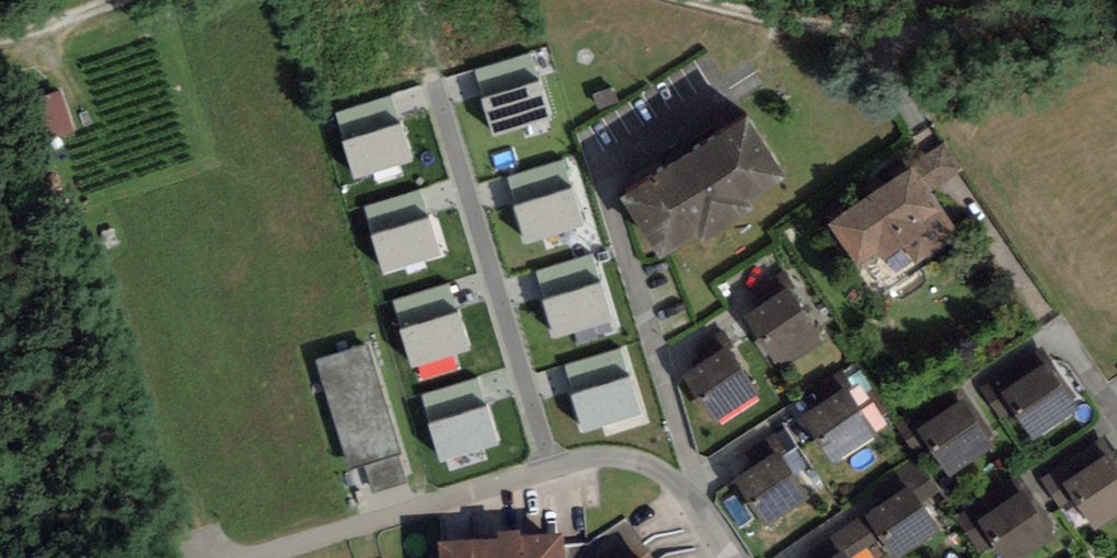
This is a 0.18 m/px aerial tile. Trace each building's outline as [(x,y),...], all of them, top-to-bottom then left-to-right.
[(478,66),(497,135),(558,118),(539,49),(478,66)] [(44,93),(52,135),(76,130),(68,88),(44,93)] [(337,112),(361,183),(422,162),(398,92),(337,112)] [(739,116),(619,191),(652,245),(692,220),(695,225),(739,197),(737,192),(773,170),(739,116)] [(508,176),(532,247),(594,226),(570,155),(508,176)] [(907,167),(827,220),(855,262),(898,233),(913,255),(950,230),(907,167)] [(430,188),(366,204),(385,275),(449,259),(430,188)] [(599,252),(537,271),(559,340),(621,321),(599,252)] [(398,296),(411,365),(476,353),(463,284),(398,296)] [(747,323),(774,360),(816,330),(789,292),(747,323)] [(368,342),(317,358),(351,464),(365,459),(375,491),(407,481),(398,452),(403,451),(368,342)] [(682,380),(709,417),(751,387),(724,349),(682,380)] [(1013,406),(1030,432),(1072,404),(1046,364),(1018,382),(1012,372),(988,387),(1004,412),(1013,406)] [(802,422),(829,460),(872,430),(845,392),(802,422)] [(925,443),(942,469),(984,441),(958,400),(930,418),(924,409),(900,424),(916,449),(925,443)] [(733,486),(760,523),(802,493),(775,456),(733,486)] [(1089,525),(1116,506),(1116,476),(1104,457),(1076,475),(1070,465),(1047,480),(1063,505),(1072,499),(1089,525)] [(866,519),(893,556),(935,526),(908,488),(866,519)] [(1001,557),(1009,557),(1045,534),(1019,493),(991,511),(985,502),(961,517),(977,542),(986,536),(1001,557)] [(433,557),(554,557),(554,546),(433,554),(433,557)]
